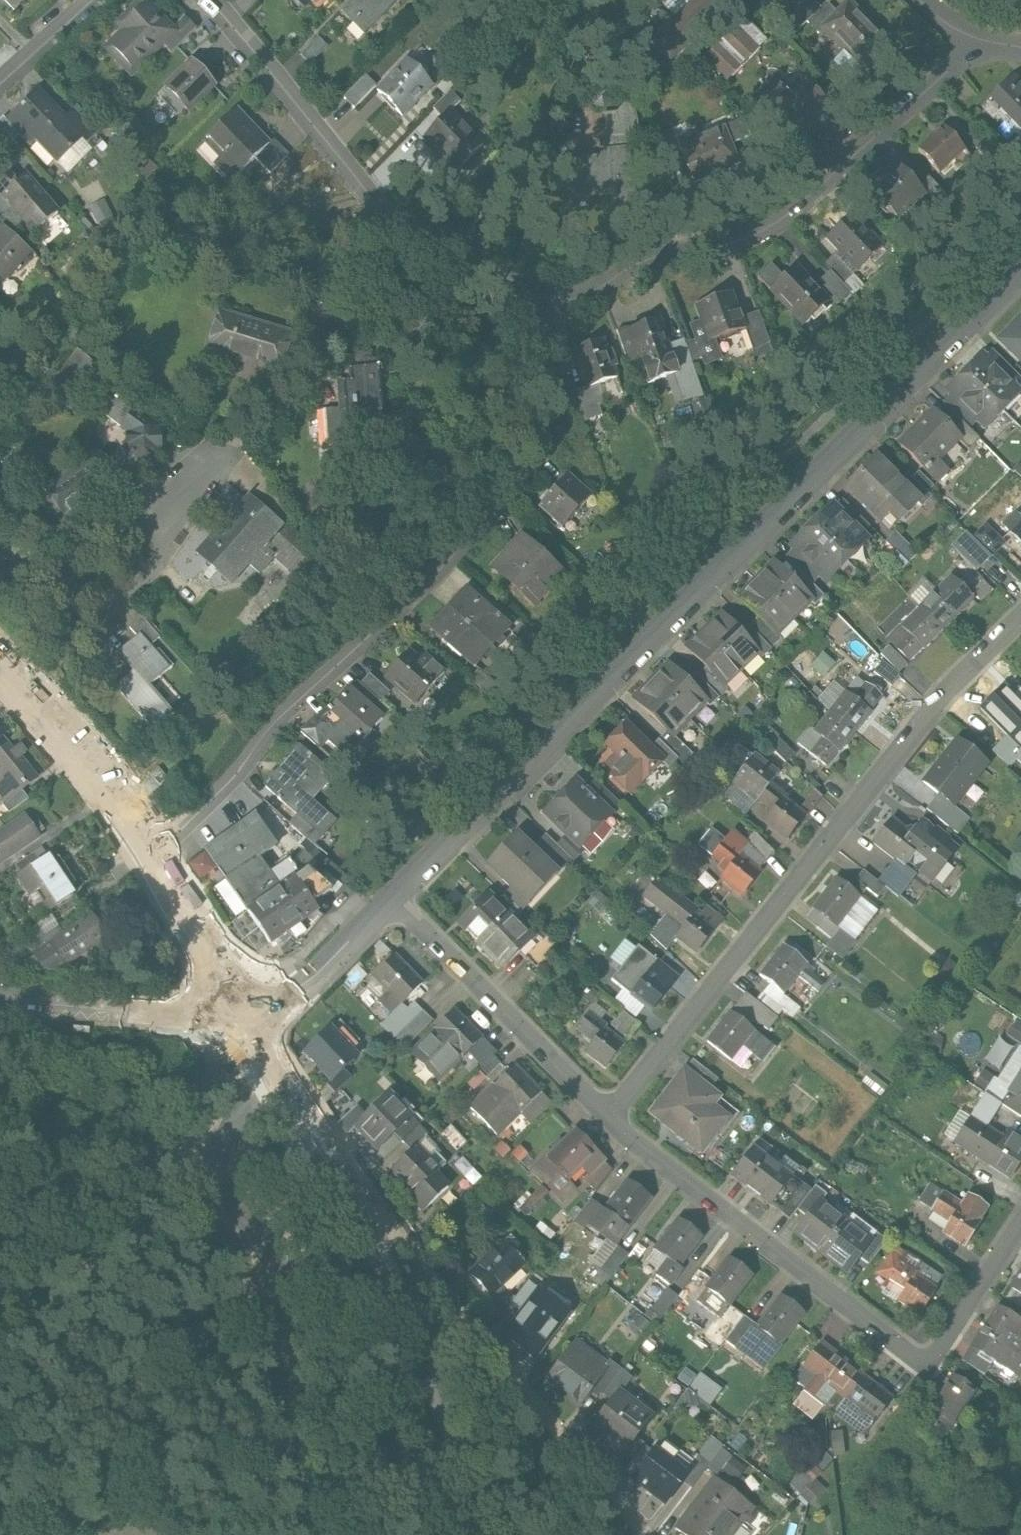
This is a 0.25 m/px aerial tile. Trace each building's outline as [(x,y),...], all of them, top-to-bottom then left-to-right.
[(342,9),(364,30),(393,0),(351,0),(342,9)] [(676,15),(653,38),(671,56),(721,6),(727,0),(661,0),(676,15)] [(721,6),(729,15),(744,0),(727,0),(721,6)] [(798,12),(795,10),(785,20),(796,31),(807,20),(822,5),(817,0),(810,0),(798,12)] [(788,2),(795,10),(798,12),(810,0),(790,0),(788,2)] [(848,0),(846,0),(834,12),(821,25),(821,26),(844,48),(832,60),(851,79),(856,75),(857,77),(861,73),(859,71),(863,68),(864,68),(890,43),(848,0)] [(155,21),(135,1),(115,21),(122,28),(104,45),(131,72),(163,41),(174,30),(170,26),(171,24),(162,15),(155,21)] [(822,5),(807,20),(817,30),(821,26),(821,25),(834,12),(825,2),(822,5)] [(171,24),(170,26),(174,30),(163,41),(171,49),(196,24),(184,12),(171,24)] [(744,18),(704,57),(726,79),(766,40),(744,18)] [(319,32),(302,49),(311,58),(328,41),(319,32)] [(431,81),(407,56),(378,85),(402,109),(431,81)] [(191,57),(165,82),(170,87),(162,95),(175,109),(183,101),(187,105),(213,80),(191,57)] [(355,102),(376,81),(366,70),(345,91),(355,102)] [(835,93),(815,72),(806,81),(826,101),(835,93)] [(1013,75),(983,104),(994,115),(1001,109),(1020,130),(1020,83),(1013,75)] [(826,101),(806,81),(791,96),(779,84),(756,107),(778,130),(788,120),(800,133),(829,104),(826,101)] [(451,87),(434,104),(443,113),(450,107),(451,108),(461,97),(451,87)] [(7,119),(4,116),(0,120),(0,124),(14,138),(20,133),(32,145),(37,140),(68,171),(94,146),(87,140),(66,118),(50,101),(51,101),(39,88),(7,119)] [(235,105),(206,134),(221,149),(214,157),(232,174),(256,150),(270,137),(256,123),(254,125),(235,105)] [(451,108),(450,107),(443,113),(424,132),(456,165),(482,139),(451,108)] [(97,130),(76,108),(66,118),(87,140),(97,130)] [(945,125),(919,148),(940,171),(965,148),(945,125)] [(740,162),(732,141),(726,143),(720,128),(696,137),(695,134),(679,140),(694,179),(740,162)] [(628,132),(606,133),(608,147),(629,145),(628,132)] [(270,137),(256,150),(270,164),(287,147),(273,133),(270,137)] [(0,158),(0,164),(8,172),(9,171),(15,178),(23,170),(24,171),(34,163),(17,143),(0,158)] [(629,145),(608,147),(608,153),(559,157),(561,180),(570,179),(580,188),(609,185),(611,205),(633,203),(629,145)] [(270,164),(244,190),(255,201),(271,185),(291,205),(296,200),(308,212),(333,187),(311,165),(315,161),(304,150),(297,157),(287,147),(270,164)] [(901,164),(873,189),(894,212),(908,199),(912,203),(925,191),(921,186),(901,164)] [(15,178),(9,171),(8,172),(0,179),(0,210),(17,228),(25,220),(33,227),(56,207),(24,171),(23,170),(15,178)] [(947,195),(930,177),(921,186),(925,191),(937,204),(947,195)] [(113,210),(105,195),(89,203),(97,219),(113,210)] [(853,212),(827,236),(853,265),(866,253),(870,257),(883,246),(853,212)] [(0,228),(0,275),(2,277),(30,246),(4,223),(0,228)] [(849,269),(834,253),(824,263),(833,272),(839,279),(849,269)] [(797,265),(785,276),(772,262),(758,275),(803,324),(830,300),(797,265)] [(839,279),(833,272),(822,282),(840,301),(851,291),(839,279)] [(727,292),(697,303),(703,319),(692,323),(703,355),(705,358),(718,354),(713,339),(745,328),(745,327),(741,316),(738,306),(733,308),(727,292)] [(295,334),(217,310),(204,352),(245,364),(240,380),(262,387),(267,373),(277,376),(279,370),(284,372),(295,334)] [(759,310),(741,316),(745,327),(745,328),(753,350),(771,344),(759,310)] [(997,336),(1020,360),(1020,311),(997,336)] [(660,316),(630,327),(639,353),(649,381),(673,372),(679,370),(671,347),(660,316)] [(630,327),(618,331),(627,357),(639,353),(630,327)] [(604,336),(574,347),(587,384),(588,386),(618,375),(614,364),(617,363),(611,347),(608,348),(604,336)] [(697,337),(685,342),(691,359),(703,355),(697,337)] [(685,342),(671,347),(679,370),(673,372),(682,397),(702,389),(691,359),(685,342)] [(1018,374),(993,349),(985,357),(1010,382),(1018,374)] [(985,357),(981,353),(964,370),(1002,408),(1019,391),(1010,382),(985,357)] [(376,365),(349,368),(350,379),(378,377),(376,365)] [(1002,408),(964,370),(947,387),(952,392),(977,416),(986,425),(1002,408)] [(155,428),(89,377),(75,395),(127,435),(126,453),(103,464),(98,457),(96,455),(94,455),(93,455),(92,455),(90,456),(89,457),(60,478),(81,509),(159,454),(158,433),(155,428)] [(350,379),(337,380),(340,409),(322,410),(325,447),(331,447),(331,449),(338,448),(338,446),(349,445),(347,433),(366,431),(366,433),(382,432),(378,377),(350,379)] [(587,384),(568,390),(576,413),(582,411),(586,420),(602,414),(598,403),(594,404),(588,386),(587,384)] [(977,416),(952,392),(944,401),(959,416),(968,425),(977,416)] [(949,427),(930,408),(921,418),(922,419),(913,427),(911,426),(897,440),(926,469),(957,438),(958,436),(949,427)] [(968,425),(959,416),(949,427),(958,436),(957,438),(967,448),(979,436),(968,425)] [(349,445),(338,446),(338,448),(331,449),(331,447),(325,447),(326,458),(350,456),(349,445)] [(901,484),(877,461),(871,467),(867,463),(847,485),(878,516),(889,505),(900,516),(916,499),(901,484)] [(931,493),(911,473),(901,484),(916,499),(921,503),(931,493)] [(569,475),(541,504),(563,525),(591,495),(569,475)] [(60,478),(45,488),(44,486),(40,488),(64,521),(81,509),(60,478)] [(868,522),(843,498),(834,507),(859,531),(868,522)] [(248,499),(210,542),(209,541),(197,554),(231,584),(247,565),(258,574),(272,558),(266,552),(284,531),(248,499)] [(1002,519),(1011,528),(1010,530),(1020,541),(1020,501),(1002,519)] [(834,507),(830,502),(810,522),(846,558),(866,538),(859,531),(834,507)] [(846,558),(810,522),(788,544),(792,548),(816,573),(824,580),(846,558)] [(1002,542),(983,522),(972,533),(992,552),(1002,542)] [(324,559),(287,527),(284,531),(266,552),(272,558),(302,584),(324,559)] [(893,528),(880,540),(901,562),(914,551),(893,528)] [(989,555),(966,532),(952,546),(974,569),(989,555)] [(522,536),(494,566),(520,590),(519,592),(534,605),(561,576),(549,564),(551,563),(522,536)] [(816,573),(792,548),(785,555),(802,572),(809,580),(816,573)] [(792,581),(774,562),(756,578),(793,617),(809,602),(810,600),(792,581)] [(802,572),(792,581),(810,600),(809,602),(814,607),(825,596),(809,580),(802,572)] [(948,573),(935,586),(936,587),(918,605),(941,628),(959,610),(958,609),(971,596),(948,573)] [(793,617),(756,578),(738,596),(757,615),(775,634),(776,633),(793,617)] [(478,600),(465,588),(448,607),(493,648),(510,629),(497,617),(499,616),(480,599),(478,600)] [(941,628),(918,605),(900,623),(908,631),(922,645),(924,646),(941,628)] [(493,648),(448,607),(431,626),(445,639),(443,641),(461,657),(463,655),(475,667),(493,648)] [(738,632),(721,613),(704,629),(740,668),(756,653),(757,652),(738,632)] [(775,634),(757,615),(748,623),(771,648),(782,638),(776,633),(775,634)] [(159,638),(141,618),(129,629),(136,637),(137,636),(148,648),(159,638)] [(539,638),(521,622),(512,632),(530,648),(539,638)] [(771,648),(748,623),(738,632),(757,652),(756,653),(761,658),(771,648)] [(740,668),(704,629),(686,645),(706,667),(722,685),(723,684),(740,668)] [(922,645),(908,631),(894,645),(908,659),(922,645)] [(148,648),(137,636),(136,637),(116,654),(132,673),(116,687),(155,730),(161,725),(162,726),(164,723),(164,722),(173,714),(149,686),(167,670),(148,648)] [(419,659),(409,650),(385,676),(413,702),(424,689),(426,691),(443,672),(424,654),(419,659)] [(900,673),(883,659),(874,670),(891,684),(900,673)] [(688,684),(668,664),(652,681),(691,718),(706,703),(707,702),(688,684)] [(722,685),(706,667),(698,674),(720,696),(728,689),(723,684),(722,685)] [(498,685),(480,669),(471,679),(488,695),(498,685)] [(387,689),(367,670),(359,679),(362,682),(379,698),(387,689)] [(720,696),(698,674),(688,684),(707,702),(706,703),(710,707),(720,696)] [(857,676),(846,690),(855,697),(866,682),(857,676)] [(691,718),(652,681),(634,699),(667,730),(673,737),(674,735),(691,718)] [(379,698),(362,682),(353,691),(383,718),(391,709),(379,698)] [(866,682),(855,697),(869,708),(880,694),(866,682)] [(1004,687),(983,708),(1009,735),(1010,736),(1011,735),(1020,745),(1020,703),(1004,687)] [(353,691),(351,689),(331,709),(329,707),(313,721),(328,739),(342,752),(358,735),(363,739),(383,718),(353,691)] [(855,697),(846,690),(830,710),(854,730),(871,709),(869,708),(855,697)] [(830,710),(814,730),(810,727),(798,742),(810,751),(821,737),(837,749),(839,750),(854,730),(830,710)] [(313,721),(301,730),(319,746),(328,739),(313,721)] [(624,723),(604,745),(614,754),(603,766),(629,791),(661,759),(650,748),(624,723)] [(777,736),(767,726),(760,734),(770,743),(777,736)] [(673,737),(667,730),(659,738),(676,755),(685,746),(674,735),(673,737)] [(993,751),(1011,765),(1018,758),(1020,755),(1020,745),(1011,735),(1010,736),(1009,735),(993,751)] [(837,749),(821,737),(810,751),(825,763),(837,749)] [(676,755),(659,738),(650,748),(661,759),(670,767),(679,758),(676,755)] [(957,740),(924,782),(940,794),(955,806),(987,764),(957,740)] [(6,799),(7,800),(21,788),(22,788),(37,776),(21,756),(27,752),(20,744),(14,748),(8,741),(7,741),(0,747),(0,791),(6,799)] [(301,744),(264,783),(295,813),(289,820),(315,845),(337,819),(313,797),(321,788),(320,787),(332,773),(312,755),(312,754),(310,752),(309,752),(301,744)] [(693,754),(685,746),(676,755),(679,758),(684,763),(693,754)] [(777,772),(756,756),(735,782),(757,799),(759,796),(772,780),(777,772)] [(710,770),(699,759),(689,768),(701,780),(710,770)] [(158,767),(150,774),(159,783),(166,776),(158,767)] [(587,786),(577,776),(557,797),(551,797),(545,803),(545,808),(542,811),(564,833),(578,846),(580,844),(585,849),(614,813),(613,811),(587,786)] [(620,803),(595,779),(587,786),(613,811),(620,803)] [(791,795),(772,780),(759,796),(774,809),(765,820),(786,836),(805,812),(788,799),(791,795)] [(21,788),(7,800),(6,799),(2,802),(10,811),(29,797),(22,788),(21,788)] [(955,806),(940,794),(928,809),(958,833),(969,817),(955,806)] [(255,811),(207,844),(250,910),(282,887),(259,856),(277,843),(255,811)] [(0,832),(0,860),(22,846),(23,847),(39,837),(35,831),(41,827),(36,819),(30,823),(25,816),(0,832)] [(932,826),(921,818),(911,832),(893,817),(873,841),(895,858),(906,866),(907,865),(908,863),(932,882),(958,846),(950,840),(950,835),(938,826),(932,826)] [(744,840),(732,830),(725,838),(711,826),(698,842),(728,868),(722,876),(741,892),(761,869),(758,867),(765,860),(744,840)] [(774,850),(753,830),(744,840),(765,860),(774,850)] [(533,846),(517,831),(486,863),(511,888),(527,904),(559,871),(533,846)] [(555,842),(546,833),(533,846),(559,871),(572,858),(555,842)] [(564,833),(555,842),(572,858),(574,861),(585,849),(580,844),(578,846),(564,833)] [(873,875),(888,855),(877,847),(862,867),(873,875)] [(52,862),(47,855),(16,875),(28,895),(37,890),(45,901),(51,897),(56,905),(73,894),(69,888),(71,886),(67,878),(64,880),(56,869),(59,867),(55,860),(52,862)] [(906,866),(895,858),(878,880),(885,885),(900,896),(918,873),(907,865),(906,866)] [(250,910),(249,911),(271,942),(282,934),(287,940),(289,937),(296,943),(322,915),(314,903),(331,891),(309,868),(282,887),(250,910)] [(878,880),(863,869),(856,878),(878,894),(885,885),(878,880)] [(813,905),(814,906),(837,924),(838,923),(860,895),(836,876),(813,905)] [(697,908),(657,877),(644,893),(666,912),(651,934),(666,949),(678,935),(697,950),(716,926),(695,910),(697,908)] [(511,888),(505,895),(521,910),(527,904),(511,888)] [(610,902),(599,891),(588,902),(599,913),(610,902)] [(505,915),(487,897),(461,923),(504,967),(532,940),(506,914),(505,915)] [(722,919),(706,906),(702,912),(697,908),(695,910),(716,926),(722,919)] [(837,924),(814,906),(806,917),(833,937),(827,945),(843,957),(858,937),(838,923),(837,924)] [(54,928),(28,946),(44,969),(57,971),(106,937),(101,929),(107,925),(102,919),(97,923),(92,916),(60,937),(54,928)] [(808,962),(784,943),(760,973),(770,981),(784,992),(799,973),(808,962)] [(677,976),(638,945),(612,978),(623,987),(645,1005),(651,1009),(677,976)] [(422,981),(395,953),(373,975),(387,991),(378,999),(391,1013),(401,1003),(422,981)] [(824,981),(808,968),(811,964),(808,962),(799,973),(809,981),(816,987),(818,989),(824,981)] [(784,992),(770,981),(762,990),(784,1007),(793,1015),(801,1006),(784,992)] [(809,981),(802,990),(809,995),(816,987),(809,981)] [(645,1005),(623,987),(613,1000),(635,1017),(645,1005)] [(784,1007),(762,990),(755,998),(777,1016),(784,1007)] [(755,998),(746,991),(731,1010),(751,1025),(756,1019),(768,1028),(777,1016),(755,998)] [(405,1006),(401,1003),(391,1013),(381,1022),(395,1035),(423,1009),(412,1000),(405,1006)] [(395,1035),(405,1046),(432,1018),(423,1009),(395,1035)] [(639,1025),(623,1009),(612,1023),(630,1037),(639,1025)] [(454,1010),(415,1048),(421,1054),(418,1057),(439,1078),(466,1052),(481,1037),(454,1010)] [(731,1010),(707,1039),(731,1058),(742,1045),(762,1061),(775,1045),(751,1025),(731,1010)] [(625,1043),(605,1027),(607,1024),(590,1011),(578,1027),(595,1041),(587,1051),(607,1067),(625,1043)] [(1020,1042),(1020,1023),(1015,1019),(1006,1033),(1020,1042)] [(332,1025),(302,1052),(329,1081),(327,1083),(335,1092),(352,1076),(346,1069),(361,1055),(332,1025)] [(940,1055),(942,1037),(939,1037),(939,1033),(932,1032),(931,1036),(930,1036),(929,1054),(940,1055)] [(495,1052),(481,1037),(466,1052),(481,1066),(492,1055),(495,1052)] [(1005,1037),(987,1065),(1014,1083),(1020,1087),(1020,1047),(1019,1046),(1005,1037)] [(481,1066),(477,1070),(485,1078),(500,1064),(492,1055),(481,1066)] [(718,1078),(696,1061),(689,1070),(711,1087),(718,1078)] [(514,1064),(470,1108),(496,1135),(541,1091),(514,1064)] [(689,1070),(684,1065),(647,1112),(702,1157),(738,1112),(721,1099),(723,1096),(711,1087),(689,1070)] [(1014,1083),(1001,1102),(1020,1116),(1020,1087),(1014,1083)] [(985,1093),(970,1115),(986,1126),(1001,1103),(985,1093)] [(412,1116),(390,1094),(367,1116),(355,1128),(377,1150),(394,1134),(412,1116)] [(356,1105),(340,1121),(351,1132),(355,1128),(367,1116),(356,1105)] [(970,1115),(954,1141),(1008,1177),(1020,1157),(1020,1137),(1009,1129),(1004,1137),(986,1126),(970,1115)] [(412,1116),(394,1134),(401,1142),(402,1141),(419,1125),(420,1124),(412,1116)] [(419,1125),(402,1141),(412,1151),(417,1146),(429,1135),(419,1125)] [(450,1125),(440,1134),(456,1151),(466,1142),(450,1125)] [(574,1129),(546,1156),(546,1157),(534,1169),(544,1180),(543,1181),(554,1192),(555,1191),(563,1199),(575,1188),(567,1180),(581,1166),(588,1173),(589,1174),(603,1160),(595,1152),(596,1151),(574,1129)] [(510,1149),(501,1140),(493,1149),(503,1157),(510,1149)] [(519,1144),(510,1153),(519,1162),(528,1153),(519,1144)] [(439,1170),(417,1146),(412,1151),(392,1169),(399,1177),(398,1178),(414,1194),(411,1198),(423,1211),(448,1187),(435,1174),(439,1170)] [(793,1177),(754,1147),(733,1174),(772,1204),(793,1177)] [(603,1160),(589,1174),(588,1173),(583,1179),(596,1189),(612,1170),(603,1160)] [(793,1177),(772,1204),(791,1218),(798,1209),(811,1191),(793,1177)] [(627,1179),(605,1209),(600,1205),(587,1223),(614,1244),(650,1197),(627,1179)] [(930,1183),(919,1201),(932,1210),(944,1192),(930,1183)] [(550,1193),(541,1185),(530,1195),(526,1192),(513,1204),(525,1217),(550,1193)] [(811,1191),(798,1209),(808,1216),(820,1201),(821,1202),(827,1194),(816,1185),(811,1191)] [(968,1194),(962,1203),(944,1192),(932,1210),(950,1221),(943,1232),(965,1246),(982,1220),(981,1219),(989,1207),(968,1194)] [(600,1205),(591,1198),(574,1220),(584,1227),(587,1223),(600,1205)] [(821,1202),(820,1201),(808,1216),(796,1232),(822,1252),(845,1221),(821,1202)] [(701,1236),(678,1218),(655,1248),(668,1258),(679,1266),(701,1236)] [(845,1221),(822,1252),(847,1272),(859,1257),(871,1240),(870,1239),(845,1221)] [(887,1241),(876,1232),(870,1239),(871,1240),(859,1257),(869,1264),(887,1241)] [(501,1244),(471,1273),(491,1295),(522,1266),(501,1244)] [(601,1268),(597,1264),(589,1275),(604,1287),(629,1253),(618,1245),(601,1268)] [(899,1260),(885,1251),(873,1269),(888,1278),(899,1260)] [(728,1257),(697,1300),(716,1316),(704,1333),(721,1345),(726,1339),(743,1316),(729,1305),(752,1275),(728,1257)] [(668,1258),(656,1274),(670,1285),(683,1268),(679,1266),(668,1258)] [(917,1272),(899,1260),(888,1278),(906,1289),(899,1300),(921,1314),(937,1288),(936,1287),(916,1274),(917,1272)] [(943,1276),(920,1261),(917,1265),(920,1267),(917,1272),(916,1274),(936,1287),(943,1276)] [(1010,1285),(1020,1292),(1020,1269),(1010,1285)] [(538,1290),(527,1281),(514,1299),(511,1303),(522,1311),(538,1290)] [(585,1281),(580,1287),(589,1294),(594,1288),(585,1281)] [(666,1288),(650,1310),(661,1318),(677,1296),(666,1288)] [(568,1313),(538,1290),(522,1311),(503,1335),(534,1358),(568,1313)] [(503,1291),(489,1310),(499,1318),(511,1303),(514,1299),(503,1291)] [(804,1313),(780,1294),(755,1325),(736,1347),(763,1370),(781,1347),(804,1313)] [(997,1305),(988,1320),(1010,1335),(1020,1342),(1020,1321),(997,1305)] [(639,1315),(631,1325),(641,1334),(649,1324),(639,1315)] [(743,1316),(726,1339),(736,1347),(755,1325),(743,1316)] [(988,1320),(971,1346),(1004,1367),(1001,1372),(1015,1381),(1020,1372),(1020,1342),(1010,1335),(988,1320)] [(576,1338),(545,1380),(576,1410),(594,1388),(609,1369),(606,1364),(607,1363),(576,1338)] [(822,1340),(792,1379),(805,1390),(815,1379),(836,1351),(822,1340)] [(990,1365),(968,1350),(961,1361),(984,1375),(990,1365)] [(864,1374),(836,1351),(815,1379),(805,1390),(794,1402),(814,1418),(823,1406),(824,1407),(835,1393),(844,1400),(864,1374)] [(621,1370),(609,1360),(607,1363),(606,1364),(609,1369),(594,1388),(602,1394),(621,1370)] [(621,1370),(602,1394),(612,1402),(619,1393),(620,1394),(632,1378),(621,1370)] [(864,1374),(844,1400),(834,1413),(863,1435),(893,1396),(864,1374)] [(974,1389),(952,1375),(936,1401),(958,1415),(974,1389)] [(620,1394),(619,1393),(612,1402),(590,1431),(606,1444),(604,1448),(619,1459),(650,1417),(620,1394)] [(958,1415),(936,1401),(923,1421),(945,1435),(958,1415)] [(842,1429),(830,1431),(833,1457),(845,1455),(842,1429)] [(687,1471),(658,1448),(633,1479),(648,1491),(649,1490),(666,1502),(682,1481),(689,1472),(687,1471)] [(823,1449),(790,1484),(800,1494),(814,1479),(833,1459),(823,1449)] [(709,1465),(698,1457),(687,1471),(689,1472),(682,1481),(692,1488),(709,1465)] [(676,1528),(685,1534),(728,1534),(727,1534),(750,1505),(715,1478),(676,1528)] [(825,1489),(814,1479),(800,1494),(811,1504),(825,1489)]
